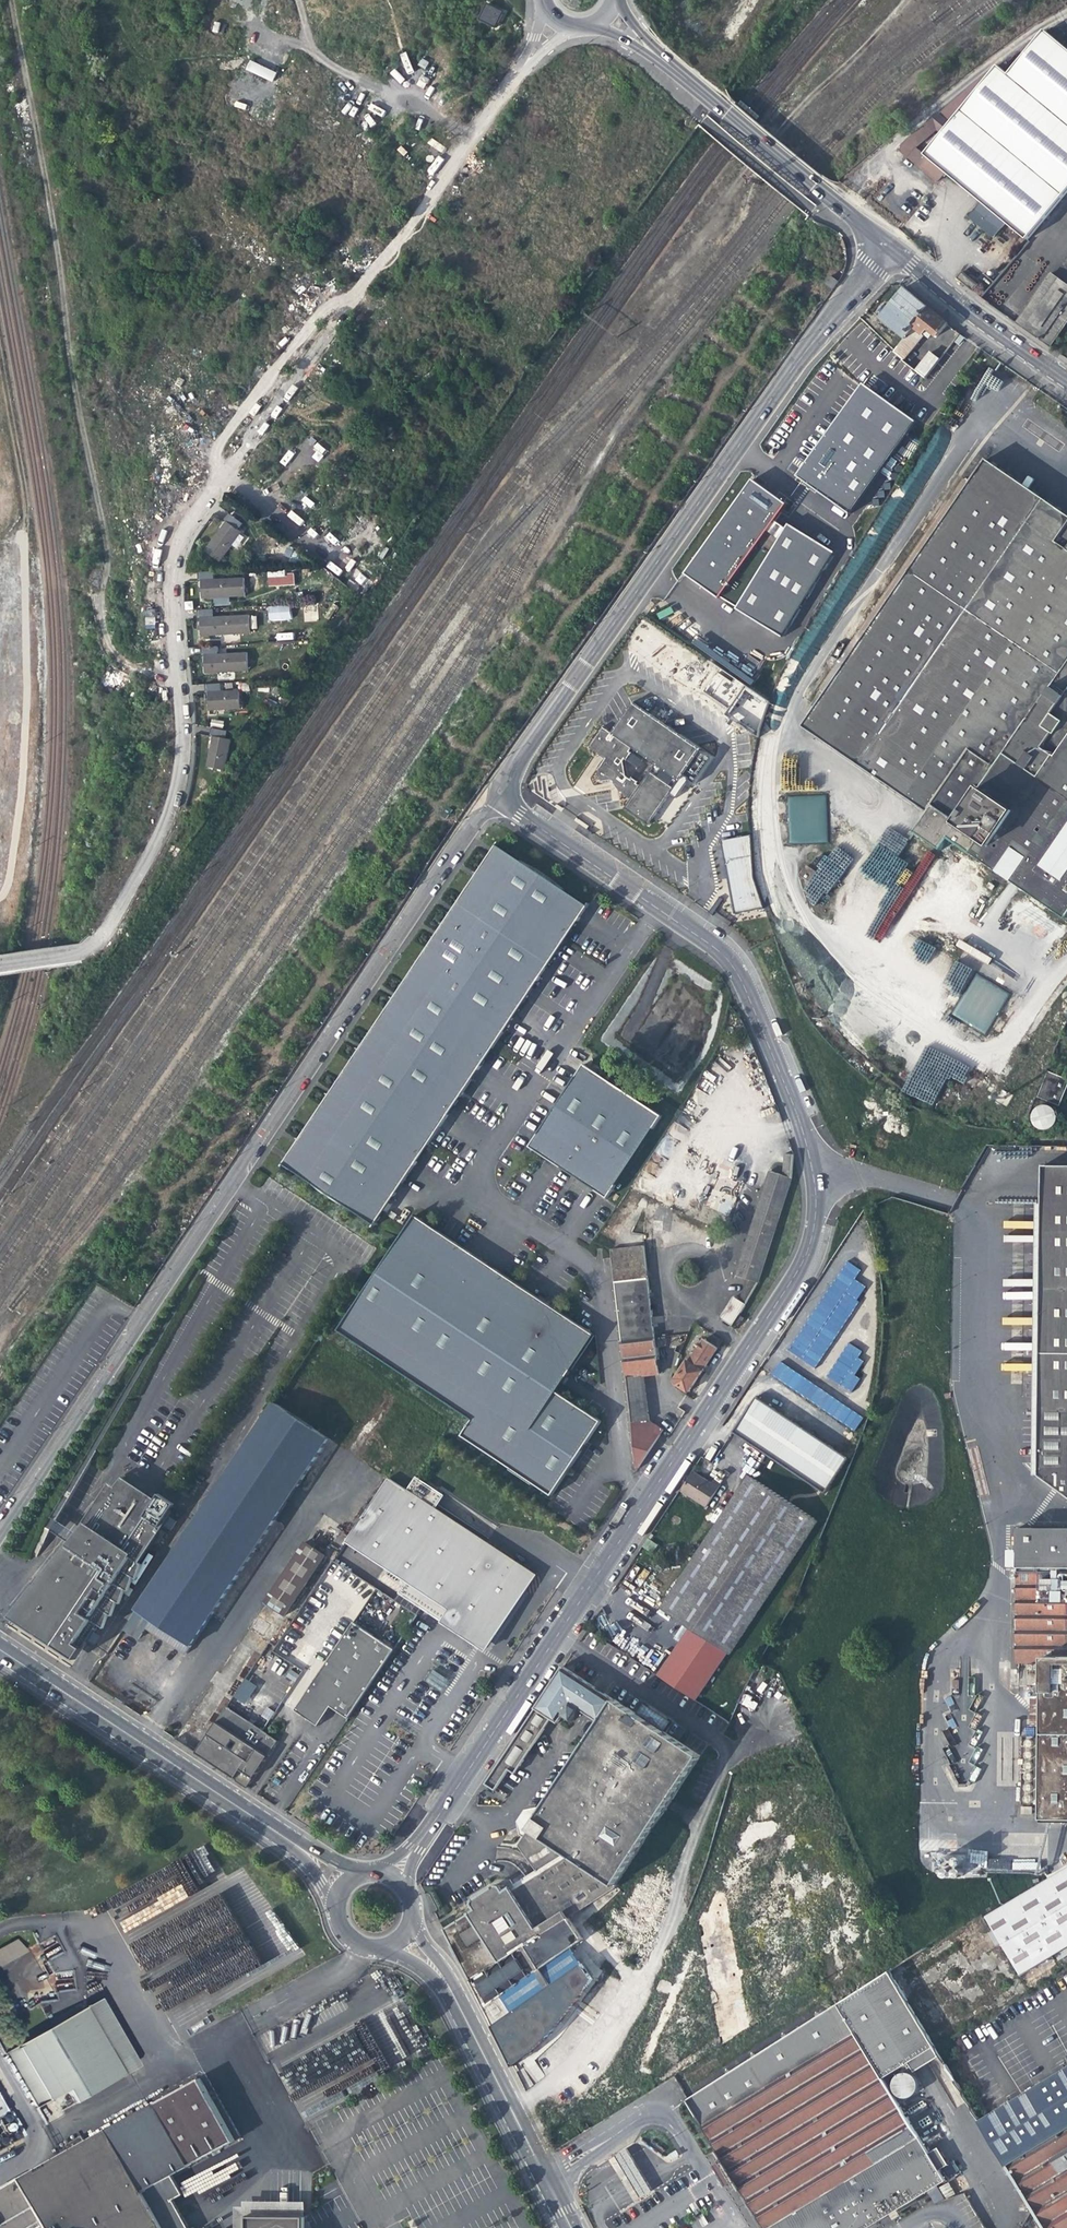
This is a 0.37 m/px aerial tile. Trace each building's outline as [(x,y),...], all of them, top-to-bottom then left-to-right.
[(478,19),(495,27),(502,11),(485,3),(478,19)] [(1066,191),(1066,49),(1046,31),(1009,74),(999,66),(996,69),(995,67),(958,98),(921,129),(901,153),(935,182),(945,171),(980,200),(967,216),(978,225),(993,238),(1006,222),(1027,239),(1066,191)] [(272,81),(276,72),(249,61),(245,70),(272,81)] [(1016,323),(1029,332),(1050,347),(1066,322),(1066,284),(1051,273),(1033,299),(1024,312),(1016,323)] [(837,283),(829,277),(824,285),(831,290),(837,283)] [(879,319),(904,340),(912,328),(928,308),(915,298),(906,290),(879,319)] [(936,338),(947,324),(935,314),(928,308),(912,328),(904,340),(902,341),(911,350),(923,337),(922,335),(927,330),(936,338)] [(959,334),(956,331),(950,339),(953,342),(959,334)] [(902,361),(911,350),(902,341),(894,353),(902,361)] [(930,352),(916,371),(925,378),(939,360),(930,352)] [(863,384),(798,476),(849,513),(915,421),(863,384)] [(317,444),(311,457),(320,461),(326,448),(317,444)] [(989,459),(974,481),(803,730),(839,754),(927,814),(916,830),(1058,928),(1066,934),(1066,514),(989,459)] [(795,722),(803,730),(974,481),(965,475),(795,722)] [(753,479),(684,574),(719,598),(720,597),(736,608),(735,609),(780,638),(834,554),(788,525),(785,529),(775,521),(788,504),(753,479)] [(217,533),(227,520),(238,528),(242,522),(229,512),(219,526),(215,531),(217,533)] [(217,533),(206,549),(220,560),(241,531),(238,528),(227,520),(217,533)] [(200,590),(202,590),(202,579),(215,578),(215,570),(199,570),(200,590)] [(293,571),(266,572),(267,586),(294,585),(293,571)] [(847,580),(851,582),(856,575),(852,572),(847,580)] [(202,593),(203,597),(244,596),(243,578),(215,578),(202,579),(202,590),(202,593)] [(290,619),(289,605),(267,607),(268,621),(290,619)] [(303,606),(304,621),(317,621),(317,605),(303,606)] [(198,628),(201,628),(201,616),(214,616),(214,608),(198,608),(198,628)] [(201,631),(201,634),(249,633),(248,615),(214,616),(201,616),(201,628),(201,631)] [(202,665),(204,665),(204,654),(217,654),(217,645),(201,646),(202,665)] [(205,668),(205,672),(247,671),(246,653),(217,654),(204,654),(204,665),(205,668)] [(205,703),(208,703),(207,692),(221,691),(220,683),(204,683),(205,703)] [(239,709),(238,691),(221,691),(207,692),(208,703),(208,706),(208,710),(239,709)] [(669,793),(681,774),(687,778),(686,779),(694,784),(712,757),(631,702),(610,732),(601,726),(587,747),(603,758),(596,769),(598,780),(599,781),(600,782),(601,782),(608,781),(609,781),(611,781),(612,782),(619,792),(629,799),(623,808),(647,824),(669,793)] [(211,719),(210,725),(222,727),(223,721),(211,719)] [(206,751),(208,752),(212,736),(225,739),(226,731),(211,727),(206,751)] [(208,755),(206,766),(223,770),(229,740),(225,739),(212,736),(208,752),(208,755)] [(674,797),(686,779),(687,778),(681,774),(669,793),(674,797)] [(789,808),(790,843),(815,842),(814,814),(821,813),(822,841),(826,841),(826,808),(789,808)] [(755,862),(749,834),(719,840),(734,914),(764,908),(755,862)] [(520,860),(496,844),(456,902),(407,975),(370,1030),(341,1073),(323,1100),(309,1123),(282,1163),(306,1179),(313,1185),(328,1196),(340,1203),(349,1208),(374,1224),(392,1196),(402,1181),(406,1174),(416,1159),(434,1134),(446,1116),(449,1111),(463,1091),(476,1070),(499,1035),(512,1016),(543,969),(547,963),(579,915),(587,904),(564,889),(556,882),(542,872),(530,865),(520,860)] [(801,880),(811,887),(817,877),(807,871),(801,880)] [(712,915),(722,898),(718,896),(707,912),(712,915)] [(976,973),(951,1014),(985,1034),(1009,994),(976,973)] [(663,1115),(583,1063),(529,1147),(553,1163),(597,1191),(608,1198),(663,1115)] [(1059,1103),(1066,1085),(1066,1078),(1049,1071),(1039,1094),(1059,1103)] [(1037,1105),(1034,1108),(1034,1109),(1033,1111),(1032,1114),(1032,1118),(1033,1120),(1034,1123),(1036,1125),(1038,1127),(1041,1128),(1043,1129),(1048,1129),(1052,1128),(1054,1126),(1057,1123),(1058,1119),(1059,1116),(1059,1113),(1058,1109),(1056,1108),(1052,1104),(1049,1103),(1046,1102),(1042,1103),(1040,1103),(1037,1105)] [(1047,1163),(1042,1472),(1066,1489),(1066,1163),(1047,1163)] [(782,1175),(791,1178),(792,1167),(783,1166),(782,1175)] [(736,1275),(750,1280),(758,1282),(791,1178),(782,1175),(770,1171),(763,1191),(746,1243),(736,1275)] [(705,1205),(728,1216),(737,1197),(714,1186),(705,1205)] [(490,1262),(416,1213),(338,1331),(474,1417),(463,1433),(555,1491),(591,1434),(603,1415),(558,1387),(594,1330),(539,1294),(490,1262)] [(658,1374),(654,1339),(653,1336),(643,1246),(611,1250),(611,1251),(621,1340),(636,1471),(663,1431),(648,1420),(643,1375),(658,1374)] [(816,1368),(866,1286),(854,1279),(860,1269),(845,1260),(789,1352),(816,1368)] [(750,1280),(738,1301),(745,1305),(758,1282),(750,1280)] [(731,1327),(745,1305),(738,1301),(733,1298),(719,1319),(731,1327)] [(692,1356),(698,1359),(694,1365),(686,1361),(675,1379),(675,1385),(688,1392),(717,1348),(703,1340),(692,1356)] [(852,1374),(865,1353),(848,1342),(827,1376),(851,1392),(860,1379),(852,1374)] [(780,1361),(771,1374),(854,1431),(863,1418),(780,1361)] [(733,1434),(824,1494),(848,1459),(756,1399),(733,1434)] [(198,1518),(137,1610),(191,1646),(328,1439),(273,1403),(198,1518)] [(683,1489),(710,1507),(724,1484),(718,1479),(714,1484),(695,1472),(683,1489)] [(660,1609),(729,1655),(817,1522),(749,1476),(660,1609)] [(492,1507),(478,1498),(468,1513),(435,1491),(413,1477),(355,1561),(407,1596),(490,1650),(546,1565),(534,1557),(482,1523),(492,1507)] [(158,1499),(124,1478),(117,1487),(111,1483),(85,1519),(88,1522),(14,1617),(77,1659),(176,1505),(160,1495),(158,1499)] [(264,1603),(265,1604),(284,1617),(325,1556),(305,1543),(264,1603)] [(1018,1548),(1017,1664),(1043,1665),(1043,1819),(1066,1819),(1066,1548),(1018,1548)] [(268,1641),(284,1617),(265,1604),(248,1628),(268,1641)] [(164,1641),(170,1633),(137,1610),(124,1630),(138,1639),(143,1632),(145,1628),(164,1641)] [(295,1711),(318,1726),(332,1706),(349,1718),(396,1649),(355,1622),(319,1676),(295,1711)] [(694,1700),(701,1690),(725,1655),(690,1630),(658,1676),(694,1700)] [(563,1666),(485,1783),(495,1789),(509,1769),(515,1774),(552,1718),(559,1723),(564,1715),(573,1721),(581,1709),(596,1688),(563,1666)] [(233,1699),(247,1705),(255,1684),(241,1678),(233,1699)] [(596,1688),(581,1709),(590,1716),(605,1694),(596,1688)] [(700,1757),(605,1694),(590,1716),(600,1723),(518,1845),(537,1870),(504,1891),(500,1886),(496,1885),(473,1900),(471,1904),(475,1909),(442,1930),(468,1981),(534,1941),(570,1920),(570,1919),(619,1885),(616,1884),(672,1800),(700,1757)] [(227,1707),(196,1754),(224,1773),(247,1788),(279,1741),(227,1707)] [(261,1716),(268,1721),(274,1712),(266,1707),(261,1716)] [(970,1783),(970,1774),(956,1774),(957,1783),(970,1783)] [(983,1917),(1019,1975),(1066,1945),(1066,1865),(983,1917)] [(162,2014),(256,1966),(220,1895),(155,1928),(150,1917),(189,1897),(183,1885),(186,1883),(181,1872),(152,1886),(148,1878),(137,1883),(142,1893),(108,1910),(162,2014)] [(585,1972),(581,1964),(570,1948),(582,1939),(570,1920),(534,1941),(468,1981),(514,2067),(521,2062),(519,2060),(531,2052),(541,2043),(549,2034),(555,2028),(591,1981),(590,1979),(585,1972)] [(1,1966),(27,1952),(20,1938),(0,1948),(0,1965),(1,1966)] [(36,1975),(42,1972),(30,1952),(0,1969),(0,1972),(16,2000),(42,1985),(36,1975)] [(932,2046),(886,1971),(686,2100),(721,2158),(734,2179),(763,2227),(865,2227),(945,2179),(882,2077),(932,2046)] [(98,2000),(85,2008),(114,2061),(125,2055),(133,2069),(137,2067),(98,2000)] [(72,2104),(133,2069),(125,2055),(114,2061),(85,2008),(3,2053),(34,2109),(64,2092),(72,2104)] [(275,2065),(301,2120),(349,2097),(347,2092),(391,2072),(367,2022),(275,2065)] [(977,2119),(1031,2207),(1044,2227),(1066,2227),(1066,2065),(977,2119)] [(900,2073),(896,2075),(896,2076),(893,2079),(892,2082),(892,2085),(892,2089),(893,2090),(894,2092),(896,2094),(897,2096),(901,2097),(903,2098),(906,2098),(908,2097),(912,2095),(914,2093),(916,2091),(917,2088),(917,2086),(917,2083),(916,2079),(914,2076),(911,2074),(908,2073),(905,2072),(900,2073)] [(83,2142),(69,2149),(60,2155),(35,2169),(67,2227),(188,2227),(172,2198),(182,2192),(172,2173),(234,2138),(199,2075),(83,2142)] [(0,2115),(0,2148),(20,2137),(6,2112),(5,2112),(0,2115)] [(65,2143),(69,2149),(83,2142),(79,2135),(65,2143)] [(624,2146),(613,2153),(628,2180),(638,2195),(650,2188),(640,2172),(624,2146)] [(666,2155),(669,2160),(676,2155),(677,2155),(674,2150),(666,2155)] [(725,2184),(734,2179),(721,2158),(713,2163),(725,2184)] [(35,2169),(0,2189),(0,2227),(67,2227),(35,2169)] [(939,2186),(943,2198),(953,2194),(949,2182),(939,2186)] [(306,2220),(273,2218),(273,2227),(306,2227),(306,2220)]
